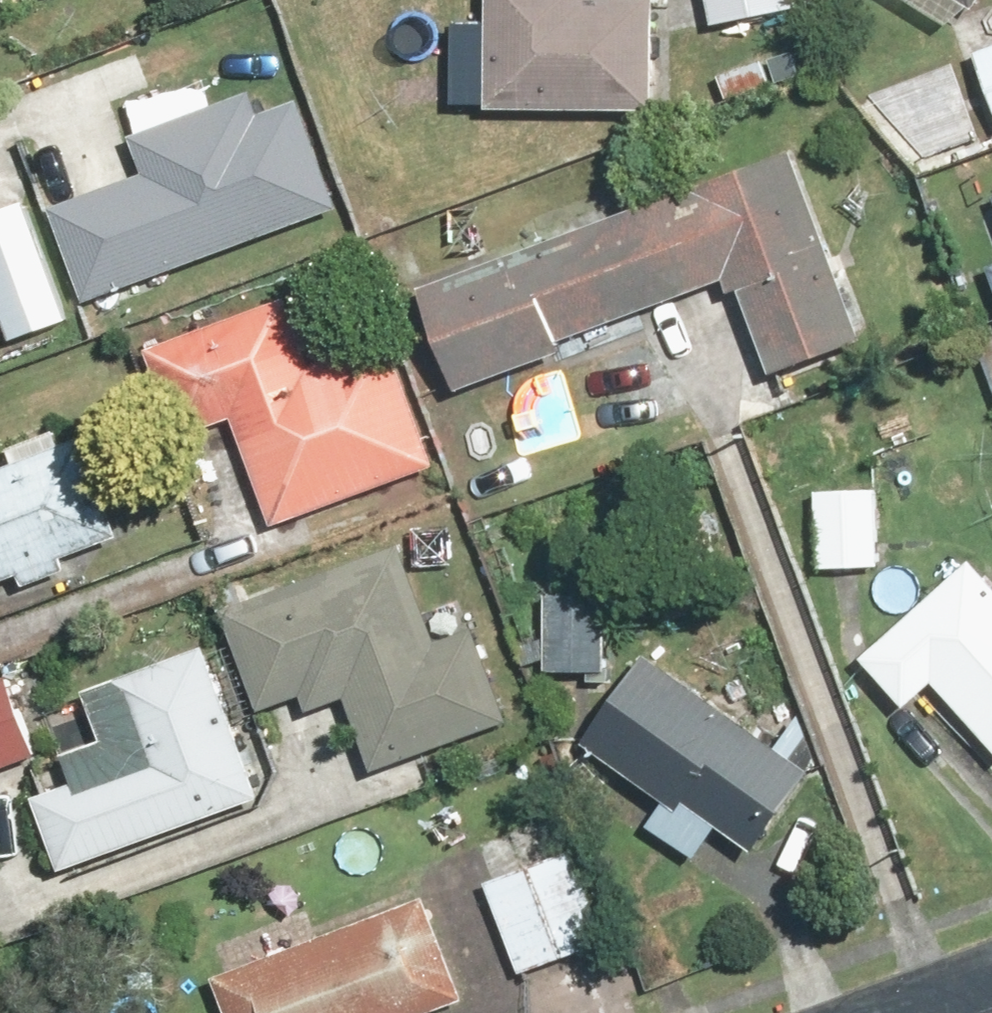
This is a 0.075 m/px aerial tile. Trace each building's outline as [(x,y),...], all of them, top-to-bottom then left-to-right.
[(496,107),(665,111),(667,0),(498,0),(496,107)] [(720,24),(805,5),(804,0),(715,0),(720,24)] [(961,29),(975,6),(987,14),(991,6),(991,0),(915,0),(961,29)] [(981,49),(991,81),(991,45),(981,49)] [(975,92),(985,123),(991,121),(991,86),(975,92)] [(55,209),(89,302),(347,209),(308,104),(269,118),(260,94),(140,137),(154,174),(55,209)] [(433,286),(470,389),(644,328),(639,313),(744,276),(778,373),(870,340),(805,155),(433,286)] [(0,219),(0,280),(22,341),(77,322),(36,206),(0,219)] [(194,443),(244,423),(284,526),(442,465),(394,340),(354,355),(329,290),(160,355),(194,443)] [(0,332),(0,358),(8,355),(0,332)] [(31,573),(36,585),(83,567),(78,555),(138,532),(100,436),(66,449),(59,433),(17,449),(22,464),(0,473),(0,585),(31,573)] [(828,490),(826,565),(884,567),(887,492),(828,490)] [(415,550),(236,607),(270,713),(316,698),(320,708),(360,695),(384,771),(517,722),(479,616),(440,628),(415,550)] [(875,660),(916,707),(945,682),(991,736),(991,572),(985,563),(875,660)] [(617,683),(617,674),(622,588),(553,584),(550,643),(528,641),(527,669),(552,670),(552,679),(617,683)] [(272,795),(215,648),(96,694),(114,742),(77,756),(88,784),(45,800),(73,871),(272,795)] [(659,657),(596,748),(690,813),(697,803),(767,851),(823,771),(659,657)] [(0,699),(0,772),(49,752),(23,689),(0,699)] [(607,865),(587,872),(579,851),(494,880),(527,975),(612,945),(600,912),(621,905),(607,865)] [(227,981),(240,1012),(433,1012),(474,997),(434,898),(227,981)]
